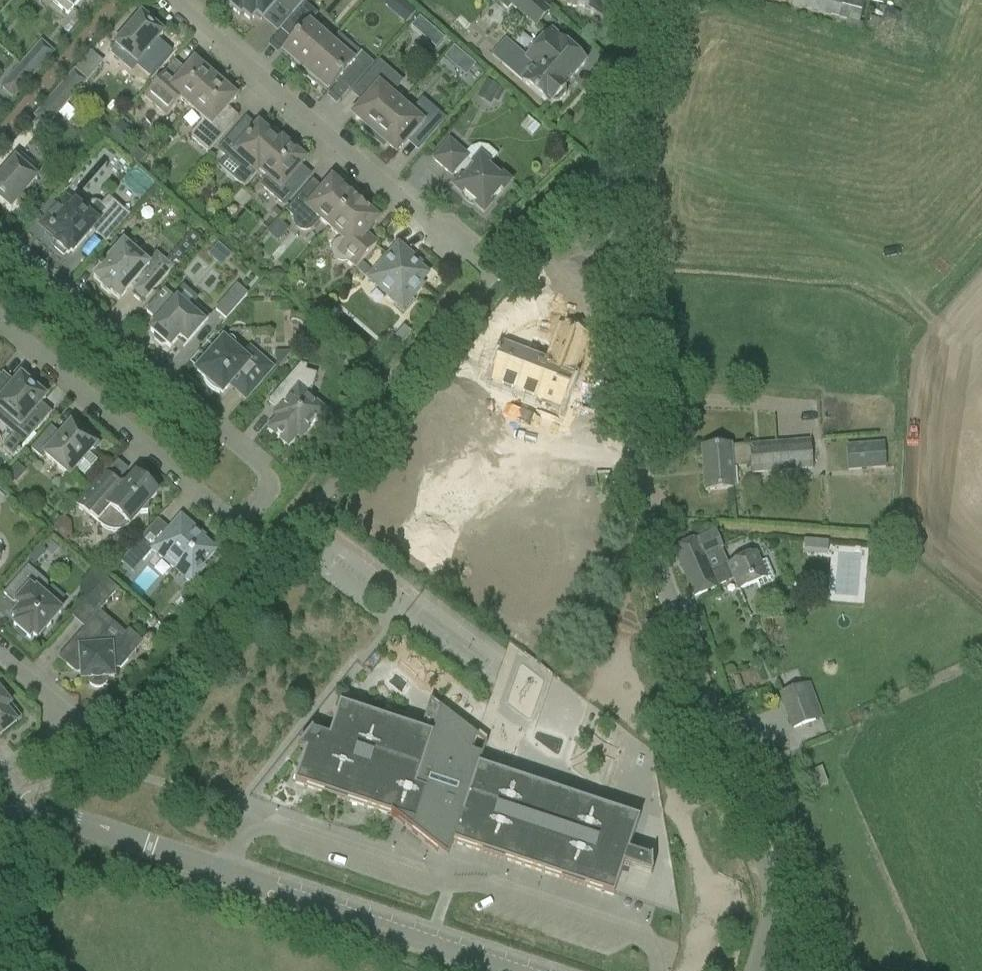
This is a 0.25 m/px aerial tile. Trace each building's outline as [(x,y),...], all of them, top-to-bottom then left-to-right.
[(52,2),(67,15),(81,0),(54,0),(52,2)] [(292,17),(304,4),(307,0),(230,0),(228,3),(230,5),(228,7),(240,17),(242,15),(250,22),(256,16),(262,21),(277,3),(292,17)] [(400,21),(410,8),(401,0),(391,0),(385,7),(400,21)] [(507,11),(510,6),(535,28),(549,12),(535,0),(494,0),(507,11)] [(565,2),(565,4),(584,9),(583,13),(602,19),(603,16),(605,16),(606,14),(604,13),(608,0),(563,0),(565,2)] [(791,8),(860,27),(866,0),(793,0),(791,8)] [(302,77),(331,44),(309,25),(317,16),(304,4),(292,17),(280,31),(293,42),(282,54),(293,64),(290,67),(302,77)] [(410,8),(400,21),(405,25),(416,13),(410,8)] [(120,71),(128,77),(133,80),(139,80),(145,77),(148,72),(149,66),(146,60),(143,58),(163,35),(150,24),(151,20),(150,16),(147,13),(143,13),(140,15),(135,21),(136,22),(109,52),(125,66),(120,71)] [(413,30),(425,41),(434,32),(421,21),(413,30)] [(444,40),(434,32),(425,41),(435,50),(444,40)] [(331,44),(302,77),(313,86),(316,83),(327,93),(334,84),(337,81),(349,91),(350,92),(363,77),(374,65),(360,53),(359,54),(338,35),(331,44)] [(585,63),(555,37),(548,45),(544,41),(543,40),(526,60),(516,51),(503,66),(548,106),(550,104),(551,105),(551,104),(552,105),(558,104),(566,95),(565,90),(564,89),(565,88),(564,88),(585,63)] [(33,76),(52,53),(41,44),(21,66),(33,76)] [(456,68),(465,58),(453,48),(445,58),(456,68)] [(477,69),(465,58),(456,68),(469,79),(477,69)] [(203,70),(194,62),(180,78),(169,69),(156,84),(144,98),(160,113),(164,112),(174,101),(180,101),(190,109),(215,81),(213,79),(213,75),(207,70),(203,70)] [(372,138),(399,106),(389,97),(401,83),(379,65),(357,91),(367,100),(353,116),(364,125),(361,129),(372,138)] [(13,98),(33,76),(21,66),(2,88),(13,98)] [(66,105),(85,82),(74,72),(54,95),(66,105)] [(216,82),(215,81),(190,109),(200,118),(200,124),(191,135),(191,139),(207,153),(219,139),(232,124),(222,115),(236,99),(227,91),(227,87),(221,82),(216,82)] [(497,103),(503,92),(499,90),(485,82),(476,99),(490,106),(492,101),(497,103)] [(46,127),(66,105),(54,95),(35,117),(46,127)] [(443,121),(422,102),(410,116),(399,106),(372,138),(382,147),(385,144),(396,153),(410,137),(421,146),(443,121)] [(120,125),(107,141),(120,152),(133,136),(120,125)] [(234,179),(241,185),(244,188),(256,175),(255,174),(284,141),(275,133),(271,133),(268,136),(258,127),(256,128),(246,140),(236,132),(228,141),(219,152),(241,171),(234,179)] [(307,180),(297,171),(304,162),(293,153),(293,149),(284,141),(255,174),(256,175),(259,172),(267,179),(261,187),(284,206),(307,180)] [(472,166),(465,160),(468,158),(449,141),(445,145),(432,160),(451,177),(454,174),(460,179),(452,188),(462,196),(464,194),(471,200),(471,201),(471,202),(472,201),(475,204),(474,206),(483,215),(492,205),(489,203),(499,192),(502,194),(510,184),(479,157),(472,166)] [(36,180),(30,174),(35,168),(20,155),(0,178),(0,201),(10,210),(36,180)] [(340,190),(331,182),(319,196),(309,187),(287,212),(294,218),(294,220),(294,222),(294,224),(294,225),(295,227),(296,228),(298,230),(299,231),(301,231),(303,232),(305,232),(306,232),(308,231),(310,230),(311,229),(313,228),(319,220),(330,229),(354,201),(353,200),(353,195),(345,188),(340,190)] [(129,216),(108,198),(100,207),(97,204),(93,205),(86,208),(83,211),(83,210),(83,211),(75,204),(72,207),(65,201),(44,226),(51,232),(49,233),(57,240),(55,243),(57,245),(54,248),(63,256),(66,253),(68,255),(70,252),(72,253),(85,239),(91,232),(105,244),(129,216)] [(354,201),(330,229),(343,240),(338,242),(337,243),(335,244),(334,245),(333,247),(332,248),(332,250),(332,252),(332,254),(332,255),(333,257),(334,258),(335,260),(337,261),(338,262),(340,262),(342,263),(343,263),(345,262),(347,262),(355,269),(368,254),(376,245),(365,235),(372,227),(376,221),(371,216),(367,213),(367,208),(359,201),(354,202),(354,201)] [(179,266),(201,241),(191,233),(165,263),(156,255),(147,265),(123,244),(102,267),(101,266),(97,271),(99,272),(93,278),(101,286),(99,288),(109,296),(110,294),(118,301),(132,286),(136,289),(134,292),(144,300),(172,269),(170,268),(175,263),(179,266)] [(221,269),(231,257),(217,245),(207,257),(221,269)] [(398,245),(368,280),(396,304),(393,307),(402,315),(414,302),(411,300),(423,286),(420,284),(427,275),(419,269),(422,266),(413,258),(398,245)] [(276,270),(268,278),(277,286),(285,277),(276,270)] [(226,322),(226,321),(248,296),(236,286),(215,311),(226,322)] [(164,292),(146,312),(158,323),(150,331),(154,335),(153,340),(161,346),(166,345),(169,349),(179,338),(186,344),(194,335),(204,325),(203,324),(208,318),(193,305),(192,304),(196,300),(183,288),(173,299),(164,292)] [(315,303),(309,310),(315,315),(321,308),(315,303)] [(415,341),(403,330),(385,351),(397,361),(415,341)] [(509,361),(499,395),(568,415),(589,342),(566,335),(555,374),(509,361)] [(223,342),(197,372),(206,380),(204,382),(204,380),(203,381),(204,383),(206,385),(207,388),(209,389),(212,391),(214,393),(216,394),(219,395),(219,394),(218,393),(219,392),(221,394),(227,387),(231,383),(235,387),(234,389),(245,399),(258,384),(271,369),(256,356),(248,349),(240,357),(234,352),(234,350),(235,349),(235,347),(235,346),(235,345),(234,343),(233,342),(232,341),(231,340),(230,340),(228,340),(227,340),(225,340),(224,341),(223,342)] [(290,354),(276,354),(276,370),(290,354)] [(305,432),(317,419),(316,407),(306,398),(310,393),(315,376),(304,373),(305,368),(301,366),(268,403),(279,412),(277,414),(277,418),(279,419),(269,430),(277,437),(277,436),(280,439),(287,446),(298,434),(298,433),(305,432)] [(13,436),(2,449),(13,458),(15,456),(17,457),(21,452),(20,450),(33,435),(51,415),(40,405),(45,399),(41,396),(44,393),(32,382),(29,385),(20,377),(12,386),(0,376),(0,424),(13,436)] [(422,396),(380,456),(400,477),(401,475),(400,474),(425,449),(459,483),(489,454),(448,412),(438,421),(434,417),(431,420),(417,406),(423,397),(422,396)] [(85,440),(79,434),(80,433),(70,425),(60,437),(50,429),(32,450),(42,459),(44,456),(69,477),(76,469),(84,477),(97,462),(88,455),(93,450),(94,451),(99,446),(88,436),(85,440)] [(812,469),(810,441),(701,449),(705,492),(733,490),(731,466),(751,465),(752,474),(812,469)] [(847,472),(886,469),(883,443),(846,446),(847,472)] [(116,486),(104,476),(78,507),(102,528),(102,527),(104,529),(106,530),(108,531),(110,531),(112,532),(115,532),(117,532),(119,531),(121,531),(123,530),(125,529),(127,527),(129,526),(139,515),(147,515),(147,506),(148,505),(156,495),(151,491),(149,486),(145,483),(140,481),(135,477),(128,485),(126,483),(124,486),(116,486)] [(157,520),(129,553),(141,563),(152,550),(154,552),(190,584),(204,568),(202,566),(214,552),(202,541),(194,534),(196,532),(180,518),(169,530),(157,520)] [(714,532),(673,550),(694,597),(717,587),(716,586),(733,579),(734,580),(739,591),(753,584),(757,593),(771,586),(773,580),(765,563),(760,565),(755,554),(728,566),(719,546),(720,545),(714,532)] [(827,557),(828,542),(804,540),(803,555),(827,557)] [(39,546),(27,559),(34,565),(46,552),(39,546)] [(37,581),(36,575),(27,567),(3,595),(6,597),(15,605),(13,608),(17,612),(12,618),(16,622),(13,626),(29,640),(32,636),(37,640),(50,625),(61,613),(42,596),(47,590),(47,584),(43,581),(37,581)] [(106,580),(86,602),(98,613),(118,590),(106,580)] [(121,640),(94,617),(58,659),(73,672),(76,669),(80,673),(81,681),(87,680),(88,682),(88,683),(89,685),(91,686),(92,687),(93,688),(95,688),(97,688),(99,688),(100,688),(102,687),(103,686),(105,685),(106,684),(106,682),(107,681),(107,679),(113,678),(113,670),(119,670),(127,661),(124,657),(139,640),(130,632),(128,631),(121,640)] [(802,687),(781,694),(793,729),(815,721),(821,718),(813,696),(806,698),(802,687)] [(16,724),(14,722),(19,718),(17,716),(0,694),(0,737),(16,724)] [(476,737),(430,700),(419,732),(339,706),(328,738),(312,733),(311,732),(297,750),(298,750),(305,752),(298,772),(294,784),(321,793),(321,794),(348,803),(349,803),(390,816),(437,854),(442,840),(452,843),(451,844),(456,845),(479,852),(478,853),(506,862),(506,861),(558,879),(586,888),(612,897),(619,878),(623,865),(650,874),(650,875),(651,875),(651,859),(650,859),(650,860),(628,852),(638,821),(633,819),(571,799),(571,798),(544,789),(544,790),(482,769),(477,767),(481,756),(471,753),(476,737)]
